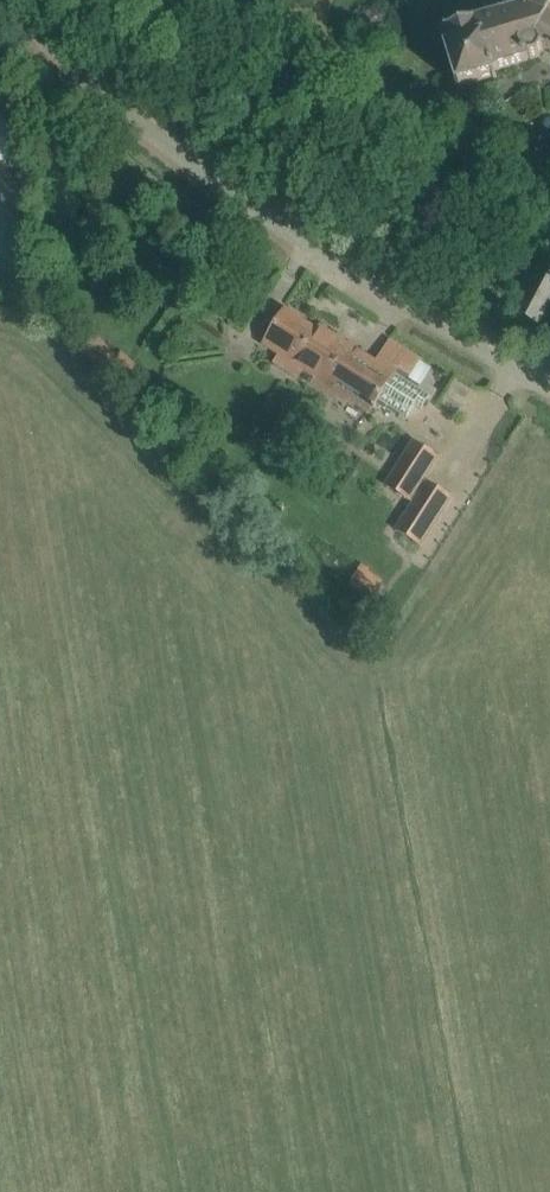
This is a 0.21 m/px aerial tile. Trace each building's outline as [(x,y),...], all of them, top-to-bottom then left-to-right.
[(522,9),(448,30),(443,36),(446,46),(442,47),(443,52),(448,50),(456,84),(454,85),(454,88),(458,87),(459,90),(463,89),(462,86),(490,76),(492,81),(497,79),(495,70),(527,60),(527,56),(529,54),(533,59),(539,55),(542,48),(540,47),(542,45),(549,49),(549,0),(527,0),(522,9)] [(530,291),(519,312),(538,323),(549,300),(549,262),(546,260),(530,291)] [(430,396),(377,362),(320,326),(318,330),(286,309),(266,340),(262,345),(279,356),(274,363),(299,379),(304,370),(371,414),(377,404),(385,410),(388,405),(407,417),(415,405),(422,409),(430,396)] [(410,354),(400,369),(412,377),(422,362),(410,354)] [(398,493),(414,503),(396,530),(421,546),(452,497),(424,480),(438,456),(414,441),(395,472),(407,479),(398,493)]
